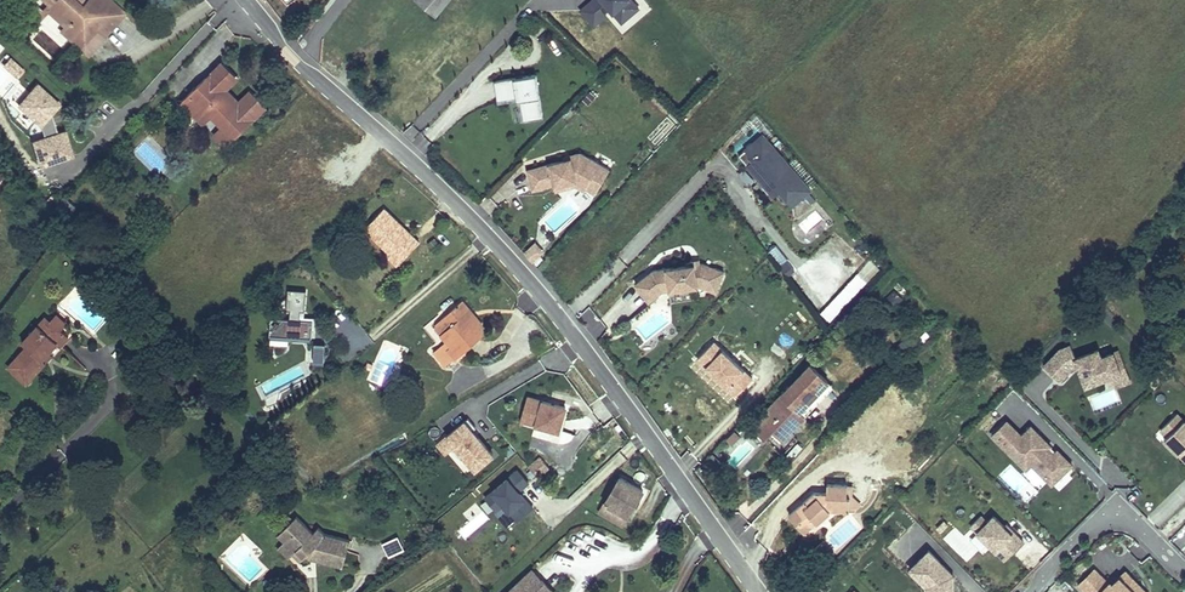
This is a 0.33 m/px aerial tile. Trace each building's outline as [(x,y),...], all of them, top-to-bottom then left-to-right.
[(109,0),(89,0),(82,7),(78,4),(76,6),(73,3),(75,1),(74,0),(43,0),(51,7),(47,11),(65,27),(60,31),(79,48),(96,30),(104,38),(125,15),(109,0)] [(435,15),(447,0),(416,0),(435,15)] [(629,0),(592,0),(578,12),(592,27),(604,17),(610,12),(620,24),(637,10),(629,0)] [(637,10),(620,24),(610,12),(604,17),(621,36),(650,10),(641,0),(629,0),(637,10)] [(303,21),(311,28),(315,22),(307,16),(303,21)] [(1,64),(16,78),(24,70),(10,55),(1,64)] [(2,92),(15,77),(0,65),(0,90),(2,92)] [(222,127),(234,140),(263,111),(251,99),(239,110),(218,89),(230,78),(218,65),(190,93),(201,105),(193,113),(204,124),(212,116),(222,127)] [(543,117),(536,74),(504,79),(507,99),(510,98),(520,97),(524,121),(543,117)] [(507,99),(504,79),(495,80),(498,100),(507,99)] [(38,166),(74,156),(66,128),(56,131),(52,114),(61,103),(36,81),(27,91),(18,83),(5,99),(41,131),(42,135),(30,138),(38,166)] [(201,105),(190,93),(182,101),(193,113),(201,105)] [(520,97),(510,98),(514,122),(524,121),(520,97)] [(234,140),(222,127),(214,134),(226,147),(234,140)] [(763,135),(739,156),(748,166),(754,161),(767,176),(769,175),(772,178),(770,180),(779,191),(792,206),(804,196),(811,205),(815,201),(808,192),(810,190),(763,135)] [(564,161),(526,171),(532,191),(553,185),(552,180),(561,178),(563,185),(576,182),(587,188),(586,190),(595,195),(610,171),(579,153),(569,156),(570,159),(564,161)] [(754,161),(748,166),(774,196),(779,191),(770,180),(772,178),(769,175),(767,176),(754,161)] [(586,190),(587,188),(576,182),(563,185),(561,178),(552,180),(553,185),(555,192),(575,187),(584,192),(586,190)] [(65,197),(55,207),(67,218),(77,208),(65,197)] [(304,215),(316,223),(324,211),(312,203),(304,215)] [(364,228),(391,255),(399,262),(419,242),(383,208),(364,228)] [(544,252),(536,242),(523,252),(528,257),(532,262),(544,252)] [(391,255),(389,257),(397,265),(399,262),(391,255)] [(789,264),(781,269),(787,277),(794,271),(789,264)] [(690,266),(653,272),(637,283),(651,301),(661,293),(669,292),(696,288),(699,288),(715,294),(723,273),(701,265),(699,265),(690,266)] [(833,323),(866,279),(855,271),(822,315),(833,323)] [(651,301),(637,283),(634,286),(648,303),(651,301)] [(696,288),(669,292),(670,303),(698,299),(696,288)] [(894,306),(901,298),(894,290),(886,298),(894,306)] [(649,342),(678,311),(663,297),(634,328),(649,342)] [(441,318),(453,332),(444,340),(449,346),(446,349),(454,359),(480,337),(482,324),(476,317),(472,320),(470,316),(473,314),(462,300),(441,318)] [(57,313),(50,320),(61,330),(67,323),(57,313)] [(43,328),(50,320),(46,317),(39,324),(43,328)] [(311,319),(270,317),(269,333),(310,336),(311,319)] [(441,318),(438,321),(445,330),(440,335),(444,340),(453,332),(441,318)] [(28,346),(8,367),(26,383),(45,362),(39,357),(44,352),(47,354),(48,352),(56,343),(59,347),(68,337),(61,330),(50,320),(43,328),(39,324),(23,341),(28,346)] [(918,345),(909,337),(900,347),(908,355),(918,345)] [(324,342),(314,341),(312,362),(322,363),(324,342)] [(696,361),(735,398),(751,380),(713,343),(696,361)] [(1071,348),(1060,352),(1044,368),(1058,383),(1072,370),(1078,368),(1085,388),(1108,380),(1126,373),(1119,353),(1113,356),(1109,346),(1097,351),(1097,353),(1076,361),(1071,348)] [(373,381),(388,387),(396,366),(382,360),(373,381)] [(799,413),(828,382),(810,365),(751,426),(765,440),(772,432),(782,441),(804,418),(799,413)] [(1154,387),(1161,381),(1152,372),(1146,379),(1154,387)] [(1112,391),(1131,384),(1126,373),(1108,380),(1112,391)] [(804,418),(833,388),(828,382),(799,413),(804,418)] [(535,416),(540,423),(525,434),(537,450),(588,416),(586,413),(583,415),(574,401),(553,414),(548,406),(535,416)] [(1177,414),(1160,431),(1167,438),(1180,451),(1177,455),(1184,462),(1184,423),(1177,414)] [(465,418),(437,442),(468,477),(495,453),(465,418)] [(1052,484),(1071,465),(1057,451),(1056,452),(1054,455),(1047,449),(1050,446),(1031,427),(1022,436),(1006,421),(992,434),(1026,469),(1032,464),(1052,484)] [(873,454),(899,427),(893,422),(867,449),(873,454)] [(1164,441),(1177,455),(1180,451),(1167,438),(1164,441)] [(1056,452),(1050,446),(1047,449),(1054,455),(1056,452)] [(542,457),(529,464),(536,477),(549,470),(542,457)] [(510,528),(536,509),(521,489),(530,482),(519,469),(485,494),(510,528)] [(600,511),(623,524),(643,489),(621,476),(600,511)] [(808,530),(829,510),(849,511),(850,498),(846,498),(847,486),(827,485),(827,494),(815,493),(789,516),(798,526),(801,523),(808,530)] [(1003,545),(1011,554),(1023,542),(1014,532),(1012,534),(1004,526),(994,516),(987,522),(981,515),(970,526),(996,551),(1003,545)] [(285,527),(291,534),(284,541),(294,551),(292,553),(292,554),(299,561),(305,556),(308,558),(342,568),(350,541),(324,534),(317,527),(312,532),(296,516),(285,527)] [(804,533),(808,530),(801,523),(798,526),(804,533)] [(1006,524),(1004,526),(1012,534),(1014,532),(1006,524)] [(291,534),(285,527),(277,535),(284,541),(291,534)] [(399,536),(382,543),(388,557),(405,549),(399,536)] [(294,551),(284,541),(277,548),(288,559),(292,554),(292,553),(294,551)] [(996,551),(1005,560),(1011,554),(1003,545),(996,551)] [(953,576),(929,551),(909,570),(926,587),(931,591),(953,591),(953,576)] [(532,568),(506,591),(554,591),(532,568)] [(1086,591),(1144,591),(1125,572),(1110,587),(1094,570),(1079,585),(1086,591)]
